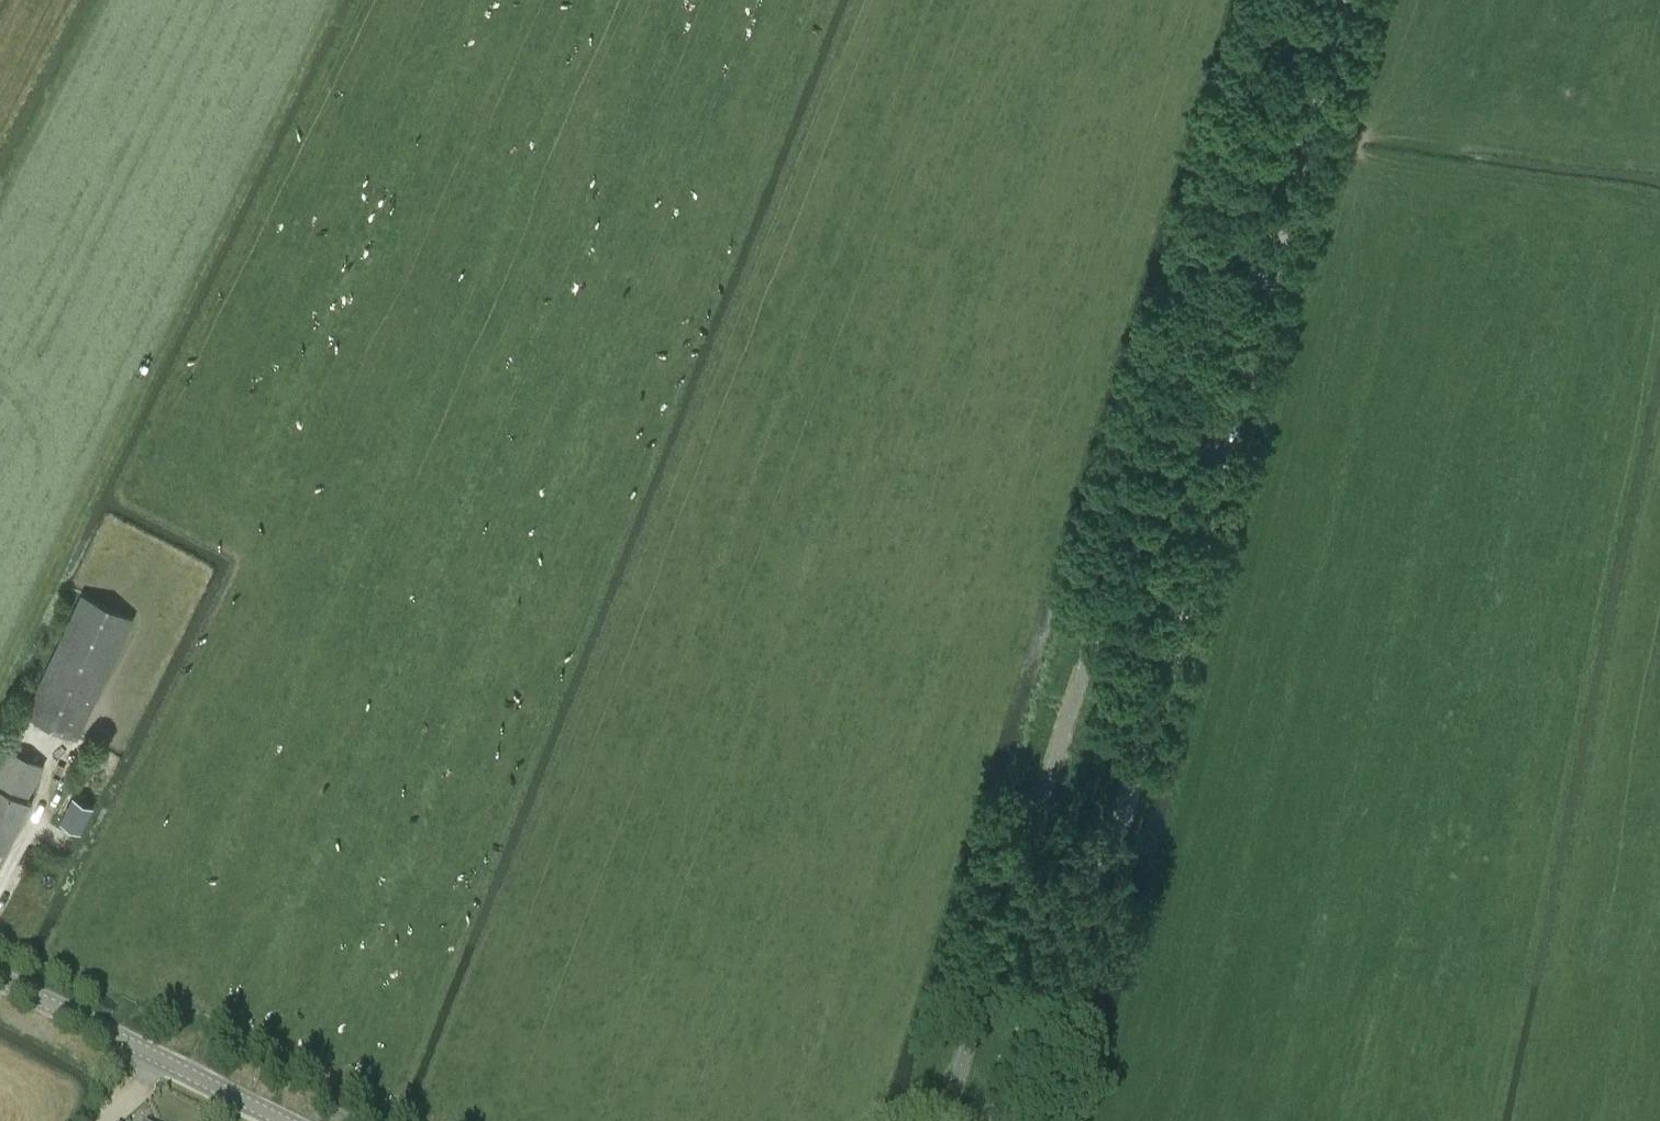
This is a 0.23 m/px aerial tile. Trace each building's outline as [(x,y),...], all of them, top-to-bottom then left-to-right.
[(75,738),(133,619),(84,595),(26,714),(75,738)] [(42,765),(5,749),(0,760),(0,782),(28,794),(42,765)] [(7,854),(31,805),(0,790),(0,851),(7,854)] [(72,797),(61,820),(81,830),(92,807),(72,797)]
